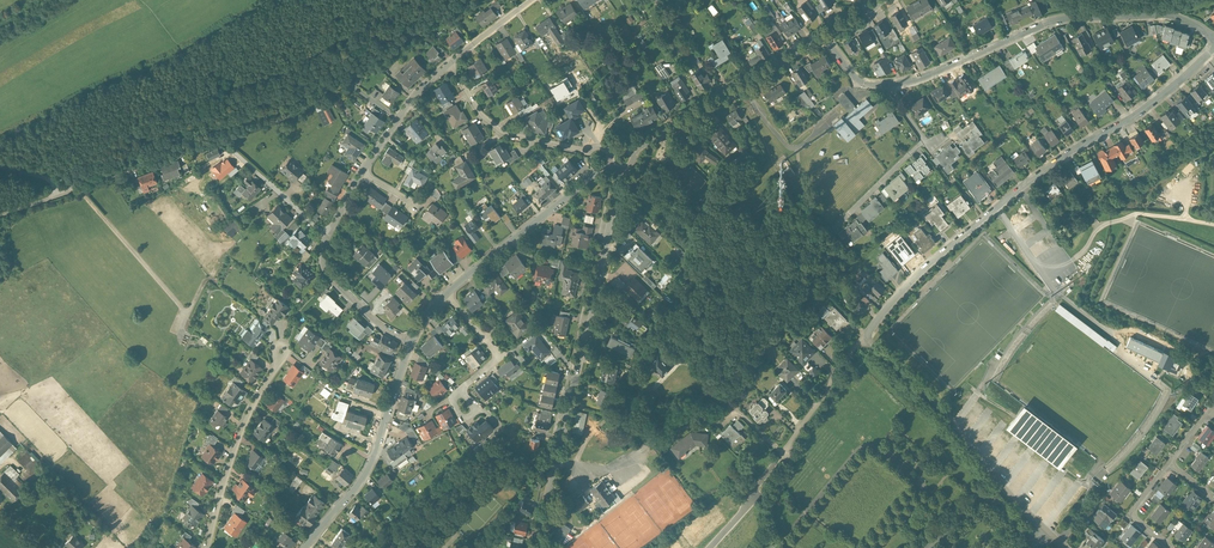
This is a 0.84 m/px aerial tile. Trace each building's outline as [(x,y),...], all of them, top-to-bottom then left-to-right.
[(490,5),(491,7),(492,7),(494,11),(502,5),(498,0),(497,0),(490,5)] [(585,8),(597,0),(579,0),(585,8)] [(831,0),(820,0),(821,3),(825,9),(833,4),(831,0)] [(928,0),(919,0),(916,2),(923,13),(933,7),(932,6),(928,0)] [(1030,2),(1032,5),(1035,12),(1037,15),(1046,11),(1046,9),(1045,6),(1046,4),(1045,2),(1043,1),(1042,0),(1035,0),(1030,2)] [(916,2),(907,7),(913,19),(923,13),(916,2)] [(571,3),(567,6),(567,7),(558,12),(561,17),(561,18),(563,17),(566,22),(574,17),(578,14),(571,3)] [(792,9),(787,3),(784,5),(789,12),(792,9)] [(810,4),(808,5),(806,3),(798,9),(808,22),(816,16),(811,9),(813,8),(810,4)] [(821,3),(816,6),(819,13),(825,9),(821,3)] [(491,7),(486,11),(484,10),(478,14),(482,20),(480,22),(483,26),(497,15),(494,11),(492,7),(491,7)] [(1020,11),(1023,18),(1032,13),(1029,7),(1020,11)] [(1019,9),(1007,15),(1011,25),(1017,22),(1016,21),(1023,18),(1020,11),(1019,9)] [(907,22),(900,10),(891,16),(898,27),(903,24),(907,22)] [(588,18),(583,11),(579,13),(584,20),(588,18)] [(1007,24),(1001,11),(997,13),(1003,26),(1007,24)] [(630,15),(626,19),(629,23),(634,20),(630,15)] [(550,17),(536,26),(542,35),(549,30),(558,44),(564,41),(561,36),(554,27),(556,26),(550,17)] [(801,28),(794,17),(788,21),(795,32),(801,28)] [(986,17),(973,25),(979,35),(992,26),(986,17)] [(885,23),(883,20),(874,25),(882,38),(887,35),(885,32),(889,30),(890,29),(886,22),(885,23)] [(795,32),(788,21),(781,25),(788,36),(795,32)] [(759,31),(753,22),(749,24),(755,34),(759,31)] [(1173,27),(1165,24),(1161,37),(1169,39),(1170,39),(1173,28),(1173,27)] [(1135,32),(1132,26),(1120,32),(1127,44),(1132,41),(1131,39),(1137,36),(1136,34),(1136,33),(1136,32),(1135,32)] [(1107,27),(1100,31),(1107,44),(1114,40),(1107,27)] [(1173,28),(1170,39),(1169,39),(1169,41),(1177,43),(1181,31),(1181,30),(1173,28)] [(874,40),(867,30),(867,29),(859,34),(866,45),(874,40)] [(533,43),(525,30),(515,36),(523,50),(533,43)] [(456,31),(447,38),(454,48),(464,40),(459,35),(456,31)] [(783,43),(776,31),(767,36),(774,48),(783,43)] [(1107,44),(1100,31),(1093,35),(1100,47),(1107,44)] [(1181,31),(1177,43),(1177,44),(1183,46),(1185,46),(1186,45),(1188,38),(1189,34),(1181,31)] [(913,34),(912,35),(915,40),(920,37),(917,32),(913,34)] [(1071,39),(1067,32),(1063,35),(1066,42),(1071,39)] [(570,40),(565,33),(561,36),(564,41),(565,43),(570,40)] [(1082,33),(1074,38),(1079,47),(1080,50),(1078,51),(1080,55),(1088,50),(1091,48),(1088,42),(1087,43),(1082,33)] [(1055,34),(1043,41),(1045,44),(1043,45),(1042,45),(1041,46),(1038,48),(1044,57),(1054,50),(1055,52),(1056,52),(1057,54),(1063,50),(1061,47),(1063,46),(1055,34)] [(950,37),(935,46),(940,54),(941,55),(955,46),(950,37)] [(507,38),(496,44),(505,57),(510,54),(511,56),(516,53),(507,38)] [(730,52),(722,38),(714,43),(722,56),(726,54),(730,52)] [(852,38),(844,43),(851,55),(855,52),(853,50),(858,47),(856,44),(853,39),(852,38)] [(1034,42),(1027,47),(1031,53),(1038,48),(1034,42)] [(760,46),(755,49),(758,54),(761,59),(770,54),(763,44),(760,46)] [(434,45),(426,52),(429,55),(427,57),(432,62),(433,61),(435,63),(442,57),(440,55),(439,54),(438,53),(439,51),(436,48),(434,45)] [(444,50),(439,45),(436,48),(439,51),(441,53),(444,50)] [(930,61),(922,47),(912,53),(916,59),(920,67),(930,61)] [(885,50),(880,53),(883,58),(884,57),(887,61),(890,59),(885,50)] [(1022,51),(1009,59),(1015,68),(1020,64),(1019,63),(1022,61),(1026,58),(1025,56),(1027,54),(1027,55),(1027,54),(1025,51),(1023,52),(1022,51)] [(755,52),(750,55),(751,58),(748,60),(752,65),(761,59),(758,54),(756,55),(755,52)] [(1170,63),(1163,53),(1153,61),(1156,64),(1154,66),(1159,72),(1157,74),(1158,75),(1164,69),(1164,68),(1167,65),(1170,63)] [(722,56),(714,60),(712,56),(708,58),(713,67),(717,65),(729,58),(726,54),(722,56)] [(911,65),(904,54),(895,59),(896,60),(894,62),(897,68),(900,66),(902,70),(911,65)] [(696,55),(690,58),(694,64),(700,60),(696,55)] [(824,55),(819,57),(820,59),(811,64),(814,69),(815,71),(814,72),(817,77),(825,72),(823,69),(830,65),(830,64),(832,63),(828,57),(826,58),(824,55)] [(883,58),(873,64),(876,69),(878,70),(880,74),(884,71),(886,72),(890,69),(888,66),(887,65),(888,63),(887,61),(884,57),(883,58)] [(414,58),(397,74),(408,86),(426,70),(414,58)] [(481,58),(470,65),(477,77),(488,70),(481,58)] [(1008,59),(1003,62),(1010,71),(1015,68),(1009,59),(1008,59)] [(1177,66),(1173,61),(1170,63),(1167,65),(1172,71),(1177,66)] [(810,62),(804,66),(809,72),(814,69),(811,64),(810,62)] [(1154,77),(1144,65),(1139,68),(1141,71),(1135,75),(1139,80),(1143,86),(1154,77)] [(998,66),(979,78),(984,87),(991,83),(991,82),(1003,74),(998,66)] [(978,74),(973,67),(969,70),(974,77),(978,74)] [(800,68),(794,72),(795,74),(793,75),(797,80),(805,75),(800,68)] [(1126,72),(1123,68),(1118,71),(1120,74),(1124,78),(1125,77),(1128,75),(1127,73),(1126,72)] [(669,75),(665,69),(660,73),(664,79),(669,75)] [(703,76),(699,69),(691,75),(693,77),(693,78),(700,89),(708,84),(707,82),(710,80),(706,74),(703,76)] [(1212,72),(1204,79),(1213,90),(1213,75),(1212,72)] [(961,80),(957,83),(954,79),(950,82),(953,87),(957,93),(959,96),(964,92),(963,90),(967,88),(968,91),(971,91),(973,89),(973,87),(963,73),(959,76),(961,80)] [(555,85),(550,87),(557,100),(571,92),(568,88),(572,86),(567,76),(564,78),(563,76),(553,82),(555,85)] [(689,91),(679,77),(671,83),(676,91),(675,91),(682,101),(690,96),(687,92),(689,91)] [(491,86),(485,89),(489,96),(498,90),(491,79),(487,81),(491,86)] [(1113,85),(1108,79),(1104,82),(1109,88),(1113,85)] [(1133,87),(1127,80),(1116,89),(1125,100),(1135,92),(1132,88),(1133,87)] [(487,81),(482,84),(485,89),(491,86),(487,81)] [(399,92),(386,82),(382,88),(386,91),(382,96),(392,103),(399,92)] [(447,86),(445,83),(435,89),(443,103),(444,103),(449,100),(454,97),(449,89),(449,88),(449,89),(447,86),(448,86),(448,85),(447,86)] [(780,84),(765,93),(770,102),(774,100),(774,101),(777,100),(776,98),(786,93),(780,84)] [(943,84),(931,91),(936,100),(948,93),(949,92),(947,90),(943,84)] [(1199,84),(1191,90),(1192,92),(1197,98),(1200,96),(1203,99),(1208,95),(1199,84)] [(634,86),(625,91),(629,97),(637,92),(634,86)] [(812,94),(808,88),(804,91),(809,96),(812,94)] [(629,97),(622,102),(626,107),(644,96),(641,90),(629,97)] [(804,91),(800,94),(805,101),(809,98),(809,96),(804,91)] [(1106,91),(1095,100),(1097,102),(1092,106),(1098,115),(1106,109),(1104,106),(1113,99),(1106,91)] [(856,107),(844,92),(837,98),(850,112),(856,107)] [(915,101),(909,92),(901,96),(907,106),(915,101)] [(675,105),(668,93),(663,96),(664,97),(658,101),(665,111),(675,105)] [(805,101),(800,94),(797,96),(802,103),(805,101)] [(1186,96),(1185,95),(1177,102),(1185,112),(1190,108),(1188,105),(1191,103),(1186,96)] [(392,103),(382,96),(379,101),(390,109),(394,104),(392,103)] [(518,96),(507,102),(514,113),(524,107),(518,96)] [(915,101),(907,106),(909,108),(910,106),(916,115),(917,114),(919,117),(923,115),(921,112),(929,106),(923,96),(915,101)] [(809,98),(805,101),(810,108),(811,108),(815,105),(809,98)] [(850,112),(849,111),(847,112),(848,114),(844,117),(843,116),(842,117),(849,126),(850,126),(849,125),(859,117),(872,105),(873,106),(873,105),(866,98),(856,107),(850,112)] [(578,100),(565,108),(570,117),(584,110),(578,100)] [(805,101),(802,103),(807,110),(810,108),(805,101)] [(444,108),(441,110),(443,113),(445,112),(445,111),(454,106),(452,103),(451,104),(444,108)] [(651,103),(644,107),(646,110),(631,118),(635,124),(637,123),(639,127),(650,121),(653,119),(659,115),(652,105),(651,103)] [(454,106),(445,111),(445,112),(446,111),(448,116),(447,116),(448,117),(454,127),(467,119),(463,112),(460,113),(459,111),(456,105),(454,106)] [(1088,120),(1081,110),(1081,111),(1076,105),(1072,109),(1076,114),(1074,116),(1081,125),(1081,126),(1082,126),(1085,124),(1084,123),(1088,120)] [(328,107),(318,112),(325,125),(334,120),(328,107)] [(381,113),(374,108),(371,113),(372,113),(378,117),(381,113)] [(1173,108),(1167,112),(1166,110),(1160,115),(1163,120),(1168,125),(1173,121),(1175,123),(1180,118),(1176,112),(1173,108)] [(794,109),(786,115),(790,121),(794,118),(794,117),(797,114),(795,112),(796,111),(794,109)] [(736,110),(726,117),(732,125),(738,121),(738,120),(741,118),(736,110)] [(892,110),(888,114),(888,115),(880,121),(879,120),(875,123),(881,133),(899,120),(892,110)] [(1184,117),(1179,110),(1176,112),(1180,118),(1181,119),(1184,117)] [(542,120),(537,111),(525,119),(533,131),(534,130),(535,131),(545,133),(546,126),(548,126),(549,122),(542,120)] [(378,117),(372,113),(365,125),(376,132),(384,121),(378,117)] [(1062,115),(1057,118),(1061,123),(1066,119),(1062,115)] [(842,117),(841,117),(834,123),(848,140),(855,133),(855,132),(849,126),(842,117)] [(865,124),(859,117),(849,125),(850,126),(849,126),(855,132),(865,124)] [(572,118),(556,127),(562,139),(568,135),(569,137),(579,131),(572,118)] [(428,133),(416,119),(405,128),(406,128),(411,134),(412,133),(413,134),(419,141),(428,133)] [(1061,123),(1059,125),(1067,135),(1070,133),(1069,132),(1073,129),(1066,119),(1061,123)] [(982,132),(976,125),(972,120),(963,127),(956,132),(960,137),(970,129),(974,134),(966,140),(965,138),(960,143),(960,144),(961,144),(962,146),(963,145),(965,147),(964,148),(967,152),(983,139),(979,135),(982,132)] [(1158,131),(1152,122),(1145,127),(1152,138),(1158,135),(1158,136),(1160,137),(1162,136),(1161,134),(1160,131),(1159,131),(1160,131),(1159,131),(1158,131)] [(469,126),(464,129),(464,130),(466,132),(465,133),(466,134),(466,133),(472,143),(483,137),(474,123),(469,126)] [(960,124),(953,129),(956,132),(963,127),(960,124)] [(737,148),(719,127),(715,130),(717,132),(711,137),(720,146),(721,145),(727,152),(735,146),(736,148),(737,148)] [(411,134),(406,128),(401,132),(407,139),(413,134),(412,133),(411,134)] [(1059,139),(1052,129),(1044,135),(1052,145),(1056,143),(1055,142),(1059,139)] [(1138,132),(1129,137),(1132,141),(1135,146),(1144,140),(1138,132)] [(364,145),(348,134),(343,140),(341,144),(348,148),(344,154),(353,160),(364,145)] [(1045,149),(1038,140),(1030,145),(1038,155),(1042,153),(1041,152),(1045,149)] [(1114,145),(1105,151),(1103,149),(1098,151),(1098,154),(1099,157),(1101,156),(1102,159),(1106,169),(1115,164),(1111,155),(1118,151),(1122,157),(1128,152),(1127,151),(1132,148),(1129,143),(1124,146),(1121,140),(1114,144),(1114,145)] [(441,148),(440,147),(436,143),(431,147),(432,148),(426,153),(429,157),(432,159),(433,158),(437,163),(443,158),(441,156),(447,151),(443,146),(442,146),(442,147),(441,148)] [(502,147),(501,144),(491,150),(498,162),(507,157),(510,155),(510,154),(506,147),(504,148),(503,147),(502,147)] [(950,144),(936,156),(940,161),(944,165),(944,167),(948,172),(954,167),(949,161),(953,158),(952,156),(957,153),(953,147),(950,144)] [(749,154),(742,146),(738,150),(745,158),(749,154)] [(220,147),(206,153),(209,159),(220,154),(223,152),(220,147)] [(404,157),(390,147),(384,155),(386,155),(382,161),(387,164),(390,159),(399,165),(404,157)] [(703,147),(694,155),(700,162),(706,158),(711,162),(715,157),(708,152),(703,147)] [(1025,150),(1014,158),(1020,166),(1028,160),(1027,158),(1029,157),(1025,150)] [(515,151),(510,154),(510,155),(507,157),(510,162),(518,157),(515,151)] [(460,155),(459,156),(454,160),(458,166),(464,162),(460,155)] [(918,159),(916,160),(916,159),(912,162),(913,163),(911,164),(910,163),(905,167),(910,174),(912,172),(914,174),(913,175),(916,179),(919,177),(920,178),(924,175),(923,174),(925,172),(926,173),(928,171),(930,173),(933,170),(930,166),(930,167),(927,163),(926,164),(925,163),(926,161),(921,155),(917,158),(918,159)] [(1013,172),(1001,157),(994,162),(998,167),(989,174),(997,185),(1013,172)] [(670,158),(663,164),(669,170),(675,163),(670,158)] [(297,167),(289,159),(285,164),(281,170),(289,177),(289,176),(294,180),(296,179),(302,172),(303,171),(298,166),(297,167)] [(568,160),(554,172),(562,182),(577,169),(568,160)] [(170,164),(170,163),(161,166),(163,172),(161,173),(163,180),(180,175),(177,168),(180,167),(178,161),(170,164)] [(691,166),(689,168),(681,161),(673,169),(692,188),(697,183),(701,186),(706,181),(691,166)] [(1092,161),(1080,168),(1085,177),(1088,182),(1099,175),(1100,176),(1100,175),(1092,161)] [(471,170),(465,162),(464,162),(458,166),(457,167),(462,175),(453,181),(457,187),(474,177),(474,176),(474,177),(472,173),(470,171),(471,170)] [(347,173),(332,164),(328,170),(335,175),(331,182),(333,183),(339,187),(347,173)] [(790,166),(781,173),(785,180),(795,173),(790,166)] [(550,174),(545,168),(542,170),(546,175),(547,176),(550,174)] [(427,177),(413,169),(404,183),(410,186),(414,180),(423,186),(427,177)] [(1070,170),(1060,177),(1061,178),(1061,177),(1065,182),(1065,183),(1066,183),(1069,187),(1076,182),(1077,183),(1077,182),(1073,177),(1074,176),(1070,170)] [(976,171),(963,181),(978,200),(991,190),(991,189),(987,184),(976,171)] [(153,172),(138,177),(141,183),(142,187),(144,192),(149,190),(147,186),(156,182),(153,172)] [(302,172),(296,179),(301,183),(307,176),(302,172)] [(899,174),(884,187),(894,199),(895,199),(893,197),(897,194),(897,195),(908,186),(909,187),(903,179),(899,174)] [(557,187),(547,176),(546,175),(543,178),(542,176),(538,179),(542,184),(541,184),(543,186),(541,187),(548,195),(557,187)] [(247,176),(243,181),(248,185),(252,181),(250,179),(251,178),(248,176),(248,177),(247,176)] [(1060,185),(1055,178),(1052,180),(1057,187),(1060,185)] [(261,188),(252,180),(252,181),(248,185),(246,187),(255,195),(261,188)] [(1052,185),(1041,193),(1045,198),(1047,196),(1052,202),(1063,194),(1057,187),(1052,180),(1050,182),(1052,185)] [(237,188),(235,190),(241,195),(242,193),(242,192),(245,188),(240,184),(237,188)] [(338,191),(331,187),(329,186),(325,193),(328,195),(334,198),(338,191)] [(255,195),(246,187),(245,188),(242,192),(242,193),(245,196),(244,197),(246,198),(247,197),(250,200),(255,195)] [(541,187),(533,194),(539,202),(548,195),(541,187)] [(385,198),(370,188),(364,197),(379,207),(384,201),(385,198)] [(485,195),(474,203),(478,208),(480,207),(486,203),(490,200),(485,195)] [(601,197),(590,195),(587,209),(598,211),(601,197)] [(873,199),(862,209),(862,210),(867,215),(869,217),(884,206),(875,195),(872,198),(873,199)] [(970,207),(961,195),(947,205),(951,210),(952,209),(956,215),(963,210),(964,212),(970,207)] [(326,198),(325,197),(318,210),(325,214),(328,208),(329,209),(330,207),(329,206),(332,201),(326,198)] [(522,197),(514,204),(520,211),(528,204),(522,197)] [(382,209),(382,210),(387,213),(392,207),(387,203),(382,209)] [(439,209),(433,203),(422,217),(429,223),(435,215),(442,221),(447,213),(440,208),(439,209)] [(492,203),(487,207),(486,206),(488,205),(486,203),(480,207),(482,211),(481,211),(488,221),(494,217),(495,220),(501,216),(492,203)] [(940,209),(936,204),(932,207),(933,207),(924,214),(928,220),(932,217),(937,224),(942,230),(949,224),(942,215),(944,213),(941,209),(940,209)] [(291,218),(277,205),(268,214),(276,222),(271,226),(277,231),(281,227),(282,227),(291,218)] [(408,217),(398,210),(398,209),(397,209),(393,206),(392,207),(387,213),(384,217),(389,221),(390,220),(396,225),(398,222),(402,225),(408,217)] [(510,218),(506,212),(502,215),(506,221),(510,218)] [(316,213),(312,218),(316,222),(320,217),(316,213)] [(594,216),(585,214),(584,221),(593,223),(594,216)] [(856,216),(848,223),(847,222),(841,227),(845,231),(847,229),(854,238),(862,231),(863,232),(868,228),(861,220),(861,219),(860,219),(859,220),(856,216)] [(570,218),(563,217),(562,224),(565,225),(565,227),(568,228),(570,218)] [(474,218),(465,224),(471,232),(476,228),(479,225),(474,218)] [(234,220),(231,223),(236,229),(238,231),(241,228),(234,220)] [(650,225),(649,227),(643,221),(636,228),(641,232),(647,237),(646,239),(651,243),(658,235),(655,232),(656,231),(650,225)] [(231,223),(224,228),(232,236),(235,233),(233,231),(236,229),(231,223)] [(937,224),(931,229),(936,235),(942,230),(937,224)] [(563,227),(555,225),(553,234),(550,233),(551,230),(543,228),(542,233),(543,233),(542,238),(545,238),(544,243),(548,244),(548,245),(555,246),(555,244),(561,245),(563,235),(562,235),(563,227)] [(592,227),(584,225),(583,232),(589,234),(590,234),(592,227)] [(583,232),(579,231),(579,228),(573,226),(571,235),(574,236),(573,242),(579,243),(579,245),(587,247),(590,234),(589,234),(583,232)] [(285,231),(282,227),(281,227),(277,231),(274,234),(278,238),(285,231)] [(841,227),(838,229),(843,235),(846,232),(845,231),(841,227)] [(304,233),(300,229),(299,230),(297,228),(290,236),(288,238),(289,240),(288,241),(294,246),(297,242),(302,247),(309,239),(304,234),(304,233)] [(927,235),(921,228),(915,232),(919,237),(912,243),(915,248),(915,247),(922,242),(926,247),(929,245),(931,245),(935,243),(934,241),(929,233),(927,235)] [(285,231),(278,238),(283,243),(288,238),(290,236),(285,231)] [(471,248),(462,236),(456,240),(458,243),(454,246),(458,251),(462,256),(468,252),(467,251),(471,248)] [(922,242),(915,247),(921,254),(927,249),(926,247),(922,242)] [(373,255),(362,244),(353,253),(365,264),(368,260),(373,255)] [(641,248),(637,252),(635,250),(632,254),(633,255),(629,260),(641,271),(645,267),(647,268),(650,265),(649,263),(653,259),(641,248)] [(311,254),(305,249),(299,256),(304,261),(311,254)] [(450,258),(444,249),(431,258),(441,272),(453,263),(453,262),(450,258)] [(689,256),(683,250),(678,254),(685,260),(689,256)] [(462,256),(458,251),(453,255),(453,256),(458,262),(463,258),(462,256)] [(527,269),(516,254),(505,263),(506,264),(510,269),(511,270),(512,269),(517,276),(522,272),(523,272),(527,269)] [(377,259),(373,255),(368,260),(372,264),(377,259)] [(897,269),(886,255),(880,260),(885,266),(880,270),(886,278),(897,269)] [(423,263),(420,261),(417,257),(411,263),(412,263),(410,265),(414,268),(412,270),(415,274),(420,279),(427,272),(427,273),(431,270),(430,269),(427,265),(425,266),(423,263)] [(560,260),(552,258),(551,265),(559,267),(560,260)] [(568,262),(560,260),(559,267),(560,267),(561,267),(563,268),(566,268),(567,269),(568,262)] [(306,269),(301,264),(299,266),(296,266),(295,268),(295,270),(293,272),(300,279),(298,281),(302,285),(306,281),(307,282),(309,282),(310,281),(310,279),(309,278),(312,275),(310,273),(311,272),(309,270),(307,271),(305,269),(306,269)] [(391,275),(379,264),(372,270),(373,271),(376,274),(371,279),(376,284),(377,284),(381,279),(383,281),(384,282),(391,275)] [(506,264),(504,265),(498,269),(503,276),(509,272),(508,270),(510,269),(506,264)] [(542,266),(537,265),(536,271),(537,271),(536,276),(535,276),(535,278),(536,280),(537,280),(538,280),(543,280),(546,267),(546,265),(542,264),(542,266)] [(433,267),(430,269),(431,270),(427,273),(431,278),(438,274),(433,267)] [(546,267),(543,280),(547,281),(548,282),(549,283),(551,282),(551,280),(551,279),(552,274),(553,274),(554,269),(546,267)] [(571,271),(568,270),(568,272),(565,271),(566,268),(563,268),(562,270),(561,275),(560,276),(560,277),(561,279),(562,279),(563,279),(566,279),(566,281),(565,282),(565,285),(565,286),(564,286),(563,291),(566,292),(567,292),(566,294),(570,294),(570,293),(571,293),(575,293),(577,284),(576,283),(578,274),(577,274),(571,273),(571,271)] [(884,287),(864,269),(860,272),(867,279),(865,282),(865,283),(862,286),(862,287),(868,293),(875,299),(879,295),(878,294),(884,287)] [(497,274),(483,284),(486,288),(489,293),(498,286),(503,292),(508,288),(497,274)] [(405,281),(399,275),(395,280),(401,286),(405,281)] [(647,289),(633,275),(624,283),(618,276),(614,280),(635,301),(647,289)] [(653,283),(646,275),(643,278),(651,286),(653,283)] [(381,279),(377,284),(376,284),(375,285),(381,290),(386,285),(382,281),(383,281),(381,279)] [(419,285),(414,280),(411,283),(416,288),(416,289),(419,285)] [(411,283),(409,285),(405,281),(401,286),(396,291),(408,302),(414,296),(417,292),(414,290),(416,288),(411,283)] [(862,286),(857,282),(854,285),(865,295),(868,293),(862,287),(862,286)] [(325,287),(318,293),(321,296),(328,290),(325,287)] [(489,293),(486,288),(482,291),(482,292),(487,298),(491,295),(489,293)] [(475,289),(464,298),(468,303),(471,307),(477,302),(479,304),(483,301),(480,297),(480,296),(479,294),(475,289)] [(334,300),(327,294),(319,302),(326,308),(328,306),(336,313),(337,314),(340,310),(341,309),(333,301),(334,300)] [(870,300),(864,295),(860,299),(865,304),(870,300)] [(400,302),(393,296),(390,299),(397,305),(400,302)] [(287,305),(277,298),(274,302),(272,302),(270,304),(270,306),(271,307),(269,310),(268,310),(276,316),(278,317),(282,313),(284,313),(286,310),(286,309),(285,308),(287,305)] [(859,298),(850,306),(856,313),(865,305),(865,304),(860,299),(859,298)] [(397,305),(390,299),(384,305),(386,307),(384,309),(389,314),(391,312),(393,314),(400,308),(397,305)] [(842,312),(835,306),(834,306),(833,304),(829,308),(831,309),(827,313),(826,312),(829,309),(824,304),(818,311),(823,316),(823,315),(829,320),(828,321),(831,324),(831,323),(836,328),(845,318),(841,314),(842,312)] [(276,316),(268,310),(262,318),(263,319),(268,322),(270,324),(276,316)] [(340,310),(337,314),(336,313),(333,315),(338,320),(344,313),(340,310)] [(518,310),(505,320),(510,326),(511,325),(519,335),(531,326),(518,310)] [(569,312),(561,310),(560,316),(559,317),(567,318),(569,312)] [(567,318),(559,317),(560,316),(553,315),(552,322),(557,323),(555,332),(565,334),(570,312),(569,312),(567,318)] [(453,315),(446,320),(447,321),(442,325),(449,332),(456,325),(458,327),(461,324),(453,315)] [(364,326),(353,316),(346,323),(357,334),(362,329),(364,326)] [(642,323),(635,319),(636,318),(635,317),(634,318),(633,317),(631,320),(625,316),(621,321),(627,325),(629,322),(638,328),(642,323)] [(783,316),(773,326),(776,329),(785,318),(783,316)] [(260,321),(259,320),(256,324),(257,324),(264,329),(264,330),(267,326),(266,326),(260,321)] [(256,325),(253,322),(249,327),(252,329),(251,331),(245,338),(245,339),(253,345),(257,340),(256,339),(264,329),(257,324),(256,325)] [(444,329),(439,323),(434,328),(439,333),(444,329)] [(372,330),(366,324),(364,326),(362,329),(365,332),(368,334),(372,330)] [(833,335),(821,324),(809,336),(821,347),(833,335)] [(541,325),(530,334),(532,338),(537,334),(537,335),(544,330),(541,325)] [(319,336),(308,327),(298,340),(309,349),(315,342),(319,336)] [(247,328),(241,335),(245,338),(251,331),(247,328)] [(439,333),(434,328),(431,331),(435,335),(437,337),(440,334),(439,333)] [(362,329),(357,334),(356,335),(360,338),(365,332),(362,329)] [(1185,362),(1117,331),(1115,335),(1118,339),(1123,341),(1123,342),(1125,343),(1124,346),(1157,361),(1156,361),(1159,363),(1158,365),(1176,373),(1179,366),(1182,368),(1185,362)] [(380,339),(374,336),(371,341),(370,344),(376,347),(377,344),(383,347),(388,337),(382,334),(380,339)] [(548,352),(540,342),(542,341),(537,335),(537,334),(532,338),(523,344),(528,351),(534,347),(541,357),(548,352)] [(435,335),(428,341),(427,341),(422,345),(428,353),(433,348),(435,350),(442,344),(437,337),(435,335)] [(319,336),(315,342),(321,347),(326,340),(319,336)] [(397,342),(388,337),(383,347),(384,348),(391,352),(397,342)] [(633,343),(623,338),(624,338),(623,340),(619,337),(618,338),(619,338),(618,339),(614,337),(611,343),(623,349),(622,351),(630,355),(634,348),(633,347),(634,347),(635,347),(631,345),(632,343),(633,343)] [(814,350),(802,339),(791,350),(803,361),(814,350)] [(332,345),(326,340),(321,347),(327,351),(329,348),(330,348),(332,345)] [(472,351),(466,355),(470,361),(483,352),(478,346),(472,351)] [(330,348),(329,348),(327,351),(319,361),(331,370),(341,356),(330,348)] [(259,354),(251,349),(249,352),(257,358),(259,354)] [(360,355),(355,349),(350,354),(355,360),(360,355)] [(257,358),(249,352),(246,356),(250,358),(254,361),(257,358)] [(391,359),(378,352),(370,369),(382,375),(391,359)] [(483,352),(470,361),(475,367),(487,357),(483,352)] [(288,359),(294,362),(297,358),(290,354),(288,359)] [(670,366),(658,354),(651,362),(655,366),(654,368),(655,370),(657,370),(658,370),(663,374),(670,366)] [(254,361),(250,358),(245,365),(257,373),(262,367),(254,361)] [(798,369),(787,358),(782,362),(785,365),(779,371),(781,374),(779,376),(782,379),(784,377),(787,380),(798,369)] [(517,363),(514,365),(511,360),(498,370),(502,375),(506,372),(511,379),(523,370),(517,363)] [(526,368),(520,360),(517,363),(523,370),(526,368)] [(428,366),(416,361),(411,375),(423,379),(428,366)] [(808,361),(806,364),(803,361),(800,364),(808,372),(813,366),(808,361)] [(293,363),(289,368),(290,368),(283,377),(289,381),(289,380),(293,383),(302,371),(303,370),(299,368),(293,363)] [(311,369),(303,363),(299,368),(303,370),(302,371),(307,374),(311,369)] [(355,363),(348,370),(351,372),(357,365),(355,363)] [(616,367),(606,364),(603,377),(613,380),(613,379),(615,372),(616,367)] [(257,373),(245,365),(241,372),(252,380),(257,373)] [(560,372),(549,370),(546,382),(557,384),(558,379),(559,379),(560,376),(559,376),(560,372)] [(498,381),(493,374),(490,377),(495,383),(498,381)] [(242,380),(234,375),(231,380),(232,381),(233,381),(239,385),(242,380)] [(452,383),(444,376),(440,379),(446,388),(452,383)] [(374,383),(357,377),(357,378),(355,382),(353,388),(370,394),(374,383)] [(489,377),(476,387),(484,397),(492,391),(493,392),(493,391),(494,392),(498,388),(495,383),(490,377),(489,377)] [(440,379),(430,386),(433,390),(432,390),(436,396),(447,389),(446,388),(440,379)] [(348,380),(345,387),(352,390),(353,388),(355,382),(348,380)] [(232,381),(229,385),(224,392),(221,396),(223,397),(223,398),(223,399),(224,398),(229,402),(232,398),(238,403),(241,398),(240,398),(243,394),(243,395),(246,391),(239,385),(233,381),(232,381)] [(333,386),(326,381),(324,385),(330,390),(333,386)] [(557,384),(546,382),(544,393),(554,396),(556,390),(557,390),(557,388),(556,388),(557,384)] [(780,382),(769,393),(771,394),(769,396),(772,400),(773,400),(775,398),(776,399),(786,389),(780,382)] [(330,390),(324,385),(319,390),(326,396),(330,390)] [(417,392),(407,386),(404,396),(415,399),(417,392)] [(608,390),(602,387),(598,395),(598,396),(599,396),(597,400),(604,403),(606,399),(607,400),(610,392),(607,391),(608,390)] [(275,392),(272,395),(269,399),(269,400),(266,403),(275,410),(282,401),(284,398),(282,397),(275,392)] [(1198,399),(1189,392),(1185,398),(1186,399),(1182,404),(1191,410),(1198,399)] [(554,396),(544,393),(541,405),(552,407),(553,402),(554,402),(555,399),(554,399),(554,396)] [(290,398),(284,394),(282,397),(284,398),(282,401),(286,403),(290,398)] [(404,396),(403,395),(399,409),(411,412),(412,409),(417,410),(419,404),(414,403),(415,399),(404,396)] [(768,400),(765,397),(763,397),(758,401),(764,407),(768,402),(768,400)] [(345,401),(339,399),(335,410),(334,410),(335,410),(333,417),(342,420),(346,408),(347,405),(344,404),(345,401)] [(764,407),(758,401),(756,401),(750,408),(750,410),(753,412),(755,414),(754,415),(754,417),(758,421),(760,421),(768,413),(768,411),(766,409),(764,409),(763,408),(764,407)] [(228,408),(221,403),(217,409),(218,410),(223,413),(225,410),(226,411),(228,408)] [(1038,412),(1030,406),(1010,429),(1064,470),(1083,447),(1038,412)] [(366,415),(358,413),(359,410),(355,409),(354,411),(346,408),(342,420),(342,421),(362,428),(362,427),(366,415)] [(448,409),(439,413),(439,415),(442,421),(452,416),(448,409)] [(218,410),(210,421),(214,423),(221,422),(222,423),(226,418),(223,416),(224,414),(223,413),(218,410)] [(587,413),(577,410),(572,431),(582,433),(587,413)] [(1173,412),(1163,427),(1172,434),(1182,422),(1177,418),(1178,416),(1173,412)] [(550,415),(541,413),(540,417),(541,417),(541,420),(538,419),(537,424),(535,424),(534,429),(546,431),(548,422),(550,423),(551,415),(550,415)] [(452,416),(442,421),(446,427),(447,428),(456,423),(455,420),(452,416)] [(275,417),(272,420),(279,425),(281,422),(275,417)] [(264,418),(262,421),(261,421),(257,426),(258,427),(254,432),(264,440),(274,426),(264,418)] [(486,420),(480,425),(479,424),(475,426),(476,428),(477,429),(472,433),(474,436),(490,425),(486,420)] [(431,421),(421,426),(420,427),(423,433),(435,427),(431,421)] [(409,422),(404,422),(403,425),(401,424),(399,428),(405,431),(412,427),(409,423),(409,422)] [(459,433),(466,429),(462,423),(455,428),(459,433)] [(733,427),(731,424),(719,436),(721,434),(725,437),(726,436),(735,444),(741,438),(741,439),(744,437),(737,430),(740,427),(736,424),(733,427)] [(490,425),(474,436),(476,438),(477,439),(482,435),(484,438),(489,435),(488,433),(493,429),(490,425)] [(1207,426),(1198,437),(1207,444),(1213,434),(1213,431),(1207,426)] [(412,427),(405,431),(410,438),(411,437),(414,440),(418,437),(412,427)] [(435,427),(423,433),(426,438),(428,438),(438,433),(438,432),(435,427)] [(718,427),(713,433),(717,436),(722,431),(718,427)] [(0,461),(1,462),(16,447),(0,430),(0,461)] [(691,432),(673,447),(680,456),(696,444),(706,445),(707,434),(691,432)] [(218,439),(210,433),(205,441),(210,445),(210,444),(213,446),(218,439)] [(342,444),(326,433),(322,438),(339,449),(342,444)] [(1156,435),(1147,446),(1155,452),(1163,441),(1156,435)] [(407,437),(400,443),(400,442),(397,444),(404,453),(409,449),(409,450),(414,447),(407,437)] [(339,449),(322,438),(321,440),(319,439),(316,442),(323,447),(335,455),(339,449)] [(540,440),(531,438),(529,447),(534,448),(533,449),(535,450),(536,448),(538,449),(540,440)] [(486,439),(480,444),(483,448),(489,443),(486,439)] [(213,446),(210,444),(210,445),(207,449),(206,449),(205,450),(206,450),(206,451),(205,451),(204,451),(202,453),(203,454),(203,455),(202,456),(207,460),(209,459),(213,462),(214,461),(214,459),(215,458),(216,458),(220,452),(213,446)] [(397,444),(394,446),(395,446),(388,452),(394,461),(399,458),(398,457),(404,453),(397,444)] [(269,454),(261,448),(258,453),(263,457),(265,459),(269,454)] [(409,450),(409,449),(404,453),(407,458),(412,454),(409,450)] [(36,461),(25,450),(22,452),(33,463),(36,461)] [(254,451),(246,462),(250,465),(249,466),(250,467),(251,466),(258,471),(262,466),(259,464),(263,457),(258,453),(254,451)] [(33,463),(22,452),(18,457),(29,468),(33,463)] [(1200,452),(1197,456),(1198,456),(1191,465),(1197,470),(1208,457),(1200,452)] [(1140,459),(1137,463),(1136,462),(1132,467),(1133,468),(1130,472),(1138,478),(1148,465),(1140,459)] [(29,468),(24,473),(27,476),(32,481),(41,473),(37,469),(41,465),(36,461),(33,463),(29,468)] [(398,470),(394,464),(390,468),(394,473),(398,470)] [(19,473),(10,465),(4,471),(13,480),(19,473)] [(344,467),(343,468),(343,467),(342,468),(343,468),(335,477),(345,486),(352,477),(349,475),(350,473),(344,467)] [(4,471),(4,472),(0,475),(0,488),(13,501),(23,490),(13,480),(4,471)] [(24,479),(19,473),(13,480),(23,490),(32,481),(27,476),(24,479)] [(202,473),(192,487),(203,494),(212,481),(202,473)] [(387,474),(377,481),(383,489),(393,481),(387,474)] [(257,482),(251,478),(247,483),(247,484),(248,483),(254,487),(257,482)] [(1169,478),(1167,480),(1165,479),(1158,488),(1167,495),(1176,483),(1169,478)] [(294,479),(287,488),(292,492),(299,483),(294,479)] [(614,494),(602,480),(591,488),(591,489),(600,500),(595,504),(598,507),(600,505),(604,511),(621,497),(616,491),(614,494)] [(1130,487),(1121,481),(1111,493),(1120,500),(1130,487)] [(242,482),(240,484),(239,483),(234,490),(238,493),(237,494),(237,496),(239,497),(241,497),(242,496),(245,499),(249,494),(250,495),(252,495),(254,493),(254,491),(252,490),(254,487),(248,483),(247,484),(247,485),(242,482)] [(60,493),(54,488),(51,491),(56,497),(60,493)] [(375,493),(372,489),(368,492),(369,493),(365,496),(369,501),(370,502),(372,504),(380,498),(375,493)] [(384,495),(379,489),(375,493),(380,498),(384,495)] [(1196,493),(1192,490),(1183,502),(1193,509),(1202,497),(1196,493)] [(309,501),(305,507),(303,505),(296,515),(301,519),(308,524),(315,515),(314,514),(324,502),(314,495),(311,498),(310,497),(308,500),(309,501)] [(583,495),(573,503),(579,510),(583,507),(584,508),(586,506),(585,506),(589,502),(583,495)] [(199,502),(191,497),(188,502),(192,505),(196,507),(199,502)] [(529,502),(529,503),(524,501),(520,509),(529,514),(534,505),(529,502)] [(1161,503),(1151,516),(1158,521),(1163,514),(1164,515),(1169,509),(1161,503)] [(1110,509),(1103,504),(1093,518),(1104,526),(1114,514),(1109,509),(1110,509)] [(196,507),(192,505),(183,517),(186,519),(185,521),(186,521),(185,523),(188,526),(190,524),(190,525),(192,523),(195,525),(203,513),(196,507)] [(237,505),(231,513),(236,516),(236,515),(240,517),(245,510),(237,505)] [(363,506),(360,510),(355,505),(347,513),(351,517),(352,517),(353,516),(356,519),(357,519),(360,516),(361,517),(362,517),(364,518),(369,512),(363,506)] [(1208,517),(1206,516),(1203,520),(1213,528),(1213,508),(1208,517)] [(296,515),(294,513),(289,519),(297,525),(301,519),(296,515)] [(240,517),(236,515),(236,516),(234,518),(232,517),(225,527),(235,533),(237,529),(239,530),(245,521),(240,517)] [(1128,522),(1122,518),(1118,524),(1124,528),(1128,522)] [(528,523),(516,521),(514,531),(525,533),(526,533),(528,523)] [(569,526),(562,522),(561,521),(559,525),(559,526),(560,526),(553,539),(552,539),(559,543),(562,538),(563,539),(564,539),(564,537),(565,537),(568,532),(568,531),(566,530),(569,526)] [(1171,521),(1167,527),(1170,530),(1174,525),(1175,524),(1171,521)] [(1192,529),(1182,522),(1177,528),(1179,529),(1175,534),(1179,537),(1180,536),(1184,539),(1192,529)] [(1131,525),(1121,537),(1129,543),(1138,531),(1140,532),(1140,531),(1134,527),(1131,525)] [(349,533),(341,527),(336,535),(344,540),(349,533)] [(284,530),(278,538),(284,543),(283,545),(286,547),(289,547),(295,541),(290,537),(291,536),(284,530)] [(191,535),(185,531),(181,536),(184,538),(188,540),(191,535)] [(1093,531),(1089,536),(1090,537),(1086,542),(1094,547),(1099,547),(1101,545),(1100,544),(1104,539),(1093,531)] [(65,543),(71,547),(80,547),(83,544),(73,535),(65,543)] [(344,540),(336,535),(331,542),(339,547),(344,540)] [(1195,547),(1212,547),(1213,545),(1213,542),(1205,535),(1203,537),(1197,545),(1195,547)] [(1201,535),(1195,543),(1197,545),(1203,537),(1201,535)] [(184,538),(177,547),(193,547),(195,545),(188,540),(184,538)]
